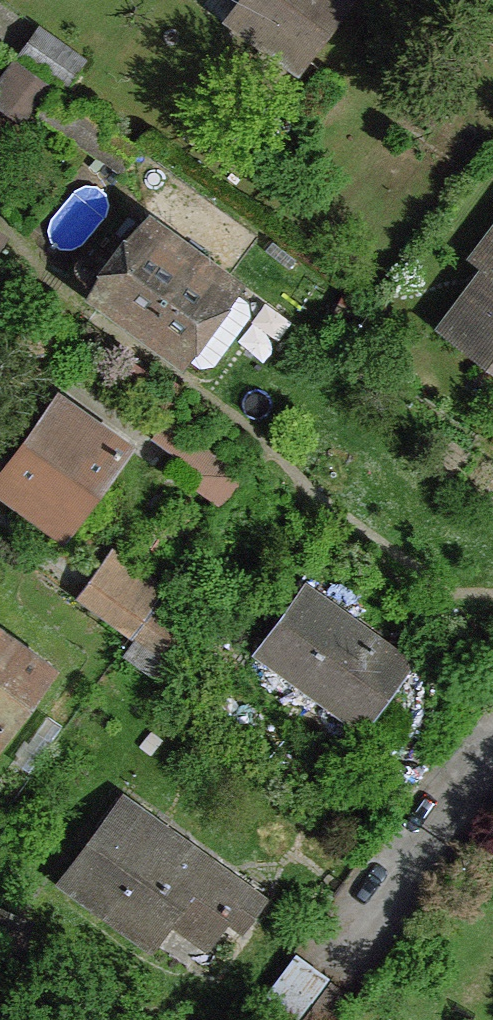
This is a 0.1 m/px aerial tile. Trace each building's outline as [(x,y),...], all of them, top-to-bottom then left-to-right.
[(231,17),(301,70),(353,0),(244,0),(231,17)] [(85,60),(41,28),(21,57),(66,88),(85,60)] [(15,61),(0,82),(0,98),(33,121),(55,90),(15,61)] [(434,329),(492,374),(492,224),(468,257),(481,267),(434,329)] [(149,228),(101,297),(177,350),(226,284),(149,228)] [(248,302),(226,284),(177,350),(200,367),(215,366),(251,317),(248,302)] [(62,401),(1,484),(65,528),(124,445),(62,401)] [(247,477),(170,420),(157,437),(207,476),(198,488),(223,505),(247,477)] [(160,596),(164,590),(127,562),(112,581),(99,573),(80,595),(133,633),(160,596)] [(308,594),(266,652),(363,719),(404,663),(308,594)] [(199,624),(160,596),(133,633),(139,637),(172,661),(199,624)] [(0,635),(0,732),(46,668),(0,635)] [(172,661),(139,637),(126,654),(160,678),(172,661)] [(262,899),(127,804),(70,882),(152,942),(172,915),(206,939),(225,913),(242,924),(262,899)] [(294,950),(256,1003),(280,1019),(334,1019),(353,992),(294,950)]
